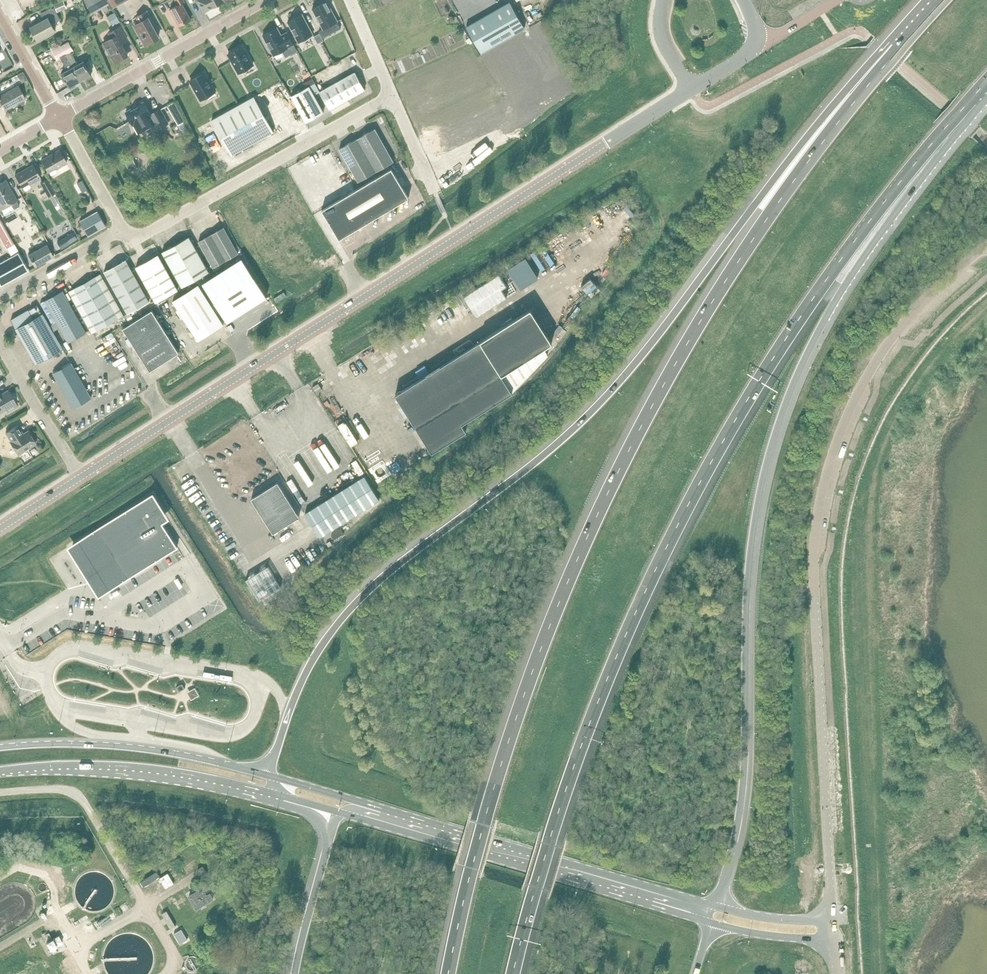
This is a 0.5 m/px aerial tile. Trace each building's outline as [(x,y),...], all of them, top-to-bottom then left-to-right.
[(58,13),(68,8),(64,0),(55,5),(58,13)] [(110,5),(107,0),(87,0),(85,1),(93,15),(110,5)] [(192,20),(184,4),(186,3),(185,0),(176,0),(179,6),(171,10),(180,26),(192,20)] [(205,13),(224,2),(223,0),(198,0),(205,13)] [(81,12),(87,10),(83,1),(77,3),(81,12)] [(313,9),(323,29),(338,21),(327,1),(313,9)] [(467,27),(482,53),(525,28),(510,2),(467,27)] [(53,24),(61,19),(54,7),(42,14),(46,20),(32,27),(39,40),(56,30),(53,24)] [(146,45),(159,38),(152,26),(154,25),(147,12),(138,17),(141,23),(135,26),(146,45)] [(120,20),(116,13),(109,17),(114,26),(121,22),(120,20)] [(299,42),(313,34),(303,14),(288,22),(299,42)] [(282,35),(278,27),(263,35),(274,55),(283,50),(287,58),(298,51),(288,32),(282,35)] [(115,63),(129,56),(122,43),(127,40),(120,28),(110,34),(113,39),(105,44),(115,63)] [(315,37),(318,43),(323,40),(320,34),(315,37)] [(62,46),(67,55),(75,51),(70,42),(62,46)] [(74,68),(67,55),(62,46),(54,51),(59,60),(62,58),(69,70),(63,74),(70,87),(81,81),(74,68)] [(243,46),(229,54),(239,73),(253,65),(243,46)] [(52,73),(61,67),(55,58),(46,64),(52,73)] [(85,62),(74,68),(81,81),(92,75),(85,62)] [(330,109),(365,90),(355,72),(320,91),(321,92),(330,109)] [(205,73),(191,81),(201,100),(215,92),(205,73)] [(309,86),(292,95),(306,122),(323,113),(314,95),(321,92),(320,91),(315,83),(309,86)] [(3,106),(5,111),(18,104),(19,105),(21,106),(25,104),(26,101),(25,100),(26,99),(19,87),(0,97),(0,107),(3,106)] [(274,132),(255,98),(254,96),(212,120),(231,155),(274,132)] [(161,109),(151,115),(144,102),(126,112),(134,125),(139,134),(160,122),(163,127),(169,123),(161,109)] [(180,112),(173,116),(179,125),(185,122),(180,112)] [(394,162),(382,142),(375,129),(357,139),(376,172),(394,162)] [(358,182),(376,172),(357,139),(340,149),(358,182)] [(57,169),(67,163),(59,150),(41,160),(48,172),(56,168),(57,169)] [(132,157),(125,160),(130,171),(137,168),(132,157)] [(30,184),(40,178),(33,165),(15,175),(22,187),(30,183),(30,184)] [(322,210),(339,239),(349,234),(354,221),(365,224),(409,198),(392,169),(322,210)] [(976,172),(970,178),(975,183),(981,176),(976,172)] [(49,197),(55,193),(47,179),(41,183),(49,197)] [(20,206),(16,200),(17,200),(9,187),(6,189),(2,182),(0,183),(0,209),(0,210),(11,203),(14,209),(20,206)] [(89,236),(107,226),(98,211),(80,221),(89,236)] [(6,227),(15,225),(13,217),(4,219),(6,227)] [(1,285),(27,270),(18,254),(19,253),(0,218),(0,236),(11,256),(0,263),(0,262),(0,283),(1,285)] [(212,234),(226,261),(238,254),(224,227),(212,234)] [(78,239),(74,232),(57,242),(62,249),(78,239)] [(214,268),(226,261),(212,234),(199,241),(214,268)] [(183,287),(209,272),(189,237),(163,252),(183,287)] [(35,266),(53,256),(47,244),(28,255),(35,266)] [(156,302),(180,289),(160,253),(136,267),(156,302)] [(576,262),(580,266),(587,260),(583,255),(576,262)] [(525,257),(508,268),(521,289),(538,278),(525,257)] [(243,258),(203,283),(228,322),(267,297),(243,258)] [(105,271),(128,313),(150,301),(126,259),(105,271)] [(507,286),(499,273),(464,296),(477,317),(507,297),(502,289),(507,286)] [(123,316),(100,274),(69,291),(93,333),(123,316)] [(199,285),(173,301),(199,341),(224,324),(199,285)] [(45,300),(69,342),(87,332),(63,290),(45,300)] [(480,341),(396,394),(417,428),(432,452),(467,430),(463,424),(512,392),(548,353),(545,348),(552,343),(531,309),(480,341)] [(37,364),(63,349),(43,313),(34,318),(29,310),(12,320),(37,364)] [(179,353),(153,310),(123,328),(150,371),(179,353)] [(410,335),(419,335),(419,327),(410,326),(410,335)] [(53,373),(74,408),(92,398),(72,362),(53,373)] [(313,387),(317,393),(323,390),(319,383),(313,387)] [(0,395),(0,413),(6,409),(8,412),(18,407),(8,390),(0,395)] [(286,420),(294,416),(291,412),(284,417),(286,420)] [(23,434),(18,425),(6,433),(11,441),(10,442),(18,454),(36,443),(28,430),(23,434)] [(321,537),(380,499),(365,476),(306,513),(321,537)] [(278,482),(252,498),(274,533),(300,516),(278,482)] [(298,483),(289,490),(296,500),(306,493),(298,483)] [(100,587),(104,593),(178,547),(155,511),(161,507),(153,494),(73,544),(94,577),(94,578),(93,578),(93,579),(92,579),(92,580),(92,581),(92,582),(92,583),(92,584),(92,585),(93,585),(93,586),(94,586),(94,587),(95,587),(96,587),(97,587),(98,587),(99,587),(100,587)] [(247,579),(259,600),(281,586),(269,566),(247,579)] [(174,577),(136,600),(146,617),(153,612),(153,613),(184,594),(174,577)] [(67,604),(78,606),(80,598),(69,596),(67,604)] [(183,683),(177,687),(179,692),(186,688),(183,683)] [(200,696),(195,687),(187,692),(191,700),(200,696)] [(202,877),(208,874),(203,866),(198,870),(202,877)] [(197,909),(214,899),(210,893),(203,898),(199,891),(197,892),(196,891),(193,893),(193,894),(190,896),(197,909)] [(42,914),(50,912),(48,905),(40,907),(42,914)] [(163,913),(162,914),(164,918),(171,929),(176,926),(167,911),(163,913)] [(89,920),(92,927),(107,921),(105,914),(89,920)] [(182,929),(174,933),(180,943),(188,939),(182,929)] [(53,939),(46,943),(51,950),(53,954),(58,952),(55,947),(63,943),(58,935),(53,939)]
